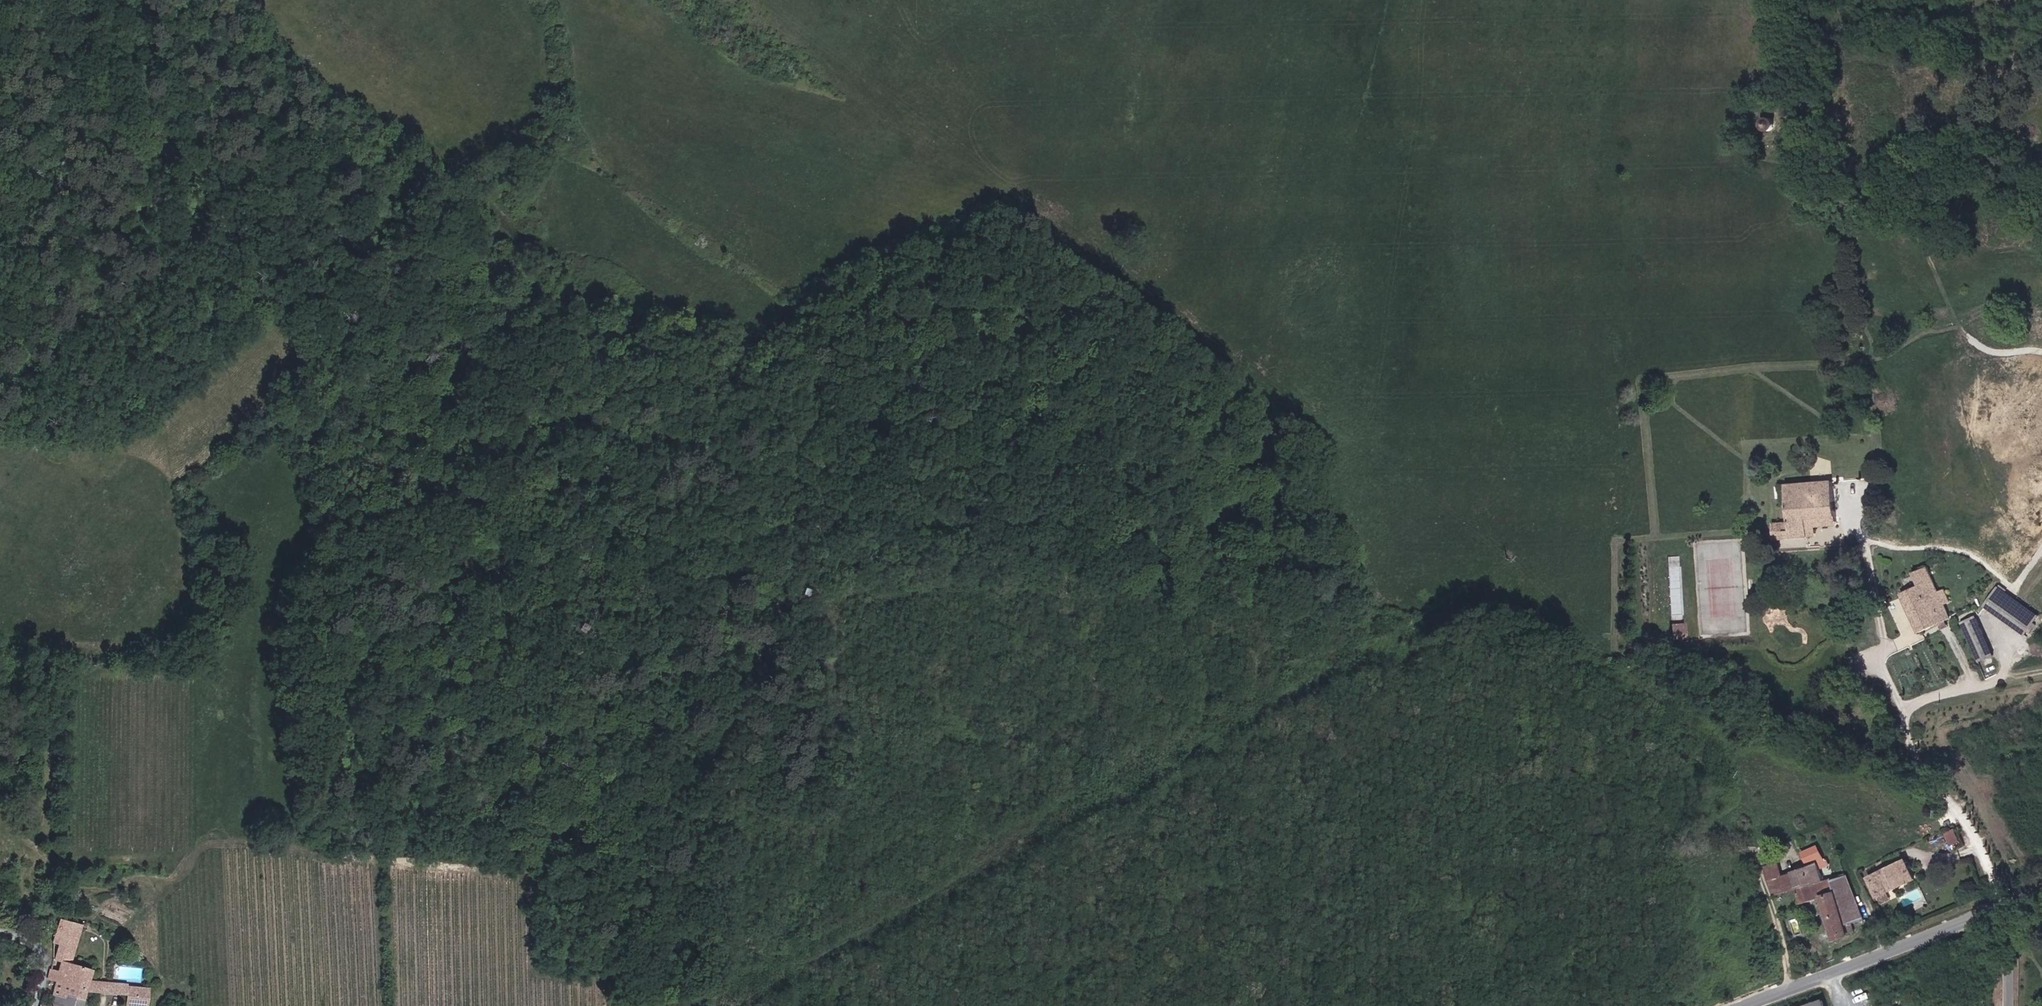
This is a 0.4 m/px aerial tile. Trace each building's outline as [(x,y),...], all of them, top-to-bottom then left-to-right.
[(1782,538),(1807,538),(1806,525),(1806,517),(1817,517),(1833,517),(1833,482),(1788,484),(1789,530),(1782,530),(1782,538)] [(1806,517),(1806,525),(1816,525),(1817,517),(1806,517)] [(1678,556),(1668,556),(1668,584),(1678,584),(1678,556)] [(1904,595),(1920,632),(1952,620),(1945,605),(1952,603),(1945,590),(1940,592),(1930,568),(1917,574),(1922,587),(1904,595)] [(2041,618),(2001,589),(1987,608),(2027,637),(2041,618)] [(1995,657),(1978,618),(1964,624),(1980,663),(1995,657)] [(1672,639),(1688,639),(1688,622),(1672,622),(1672,639)] [(1822,897),(1835,932),(1846,928),(1845,924),(1847,923),(1832,877),(1848,873),(1841,852),(1825,858),(1820,844),(1804,849),(1809,864),(1782,873),(1778,860),(1765,862),(1773,892),(1797,888),(1802,903),(1822,897)] [(1906,856),(1902,847),(1886,854),(1890,864),(1906,856)] [(1877,894),(1916,875),(1907,856),(1906,856),(1890,864),(1868,874),(1877,894)] [(1832,877),(1847,923),(1863,917),(1854,887),(1861,885),(1859,878),(1851,881),(1848,873),(1832,877)] [(74,919),(56,914),(49,940),(48,961),(45,974),(54,978),(66,982),(63,993),(82,999),(84,992),(87,979),(90,968),(60,959),(66,930),(72,931),(74,919)] [(108,984),(87,979),(84,992),(105,996),(108,984)] [(124,987),(108,984),(105,996),(122,1000),(124,990),(124,987)] [(122,1000),(120,1005),(142,1005),(145,996),(124,990),(122,1000)] [(49,996),(48,1002),(58,1005),(80,1005),(82,999),(63,993),(62,996),(50,992),(49,996)] [(1805,1005),(1824,999),(1821,993),(1802,1000),(1805,1005)] [(37,1005),(47,1005),(48,1002),(49,996),(40,994),(37,1005)]
